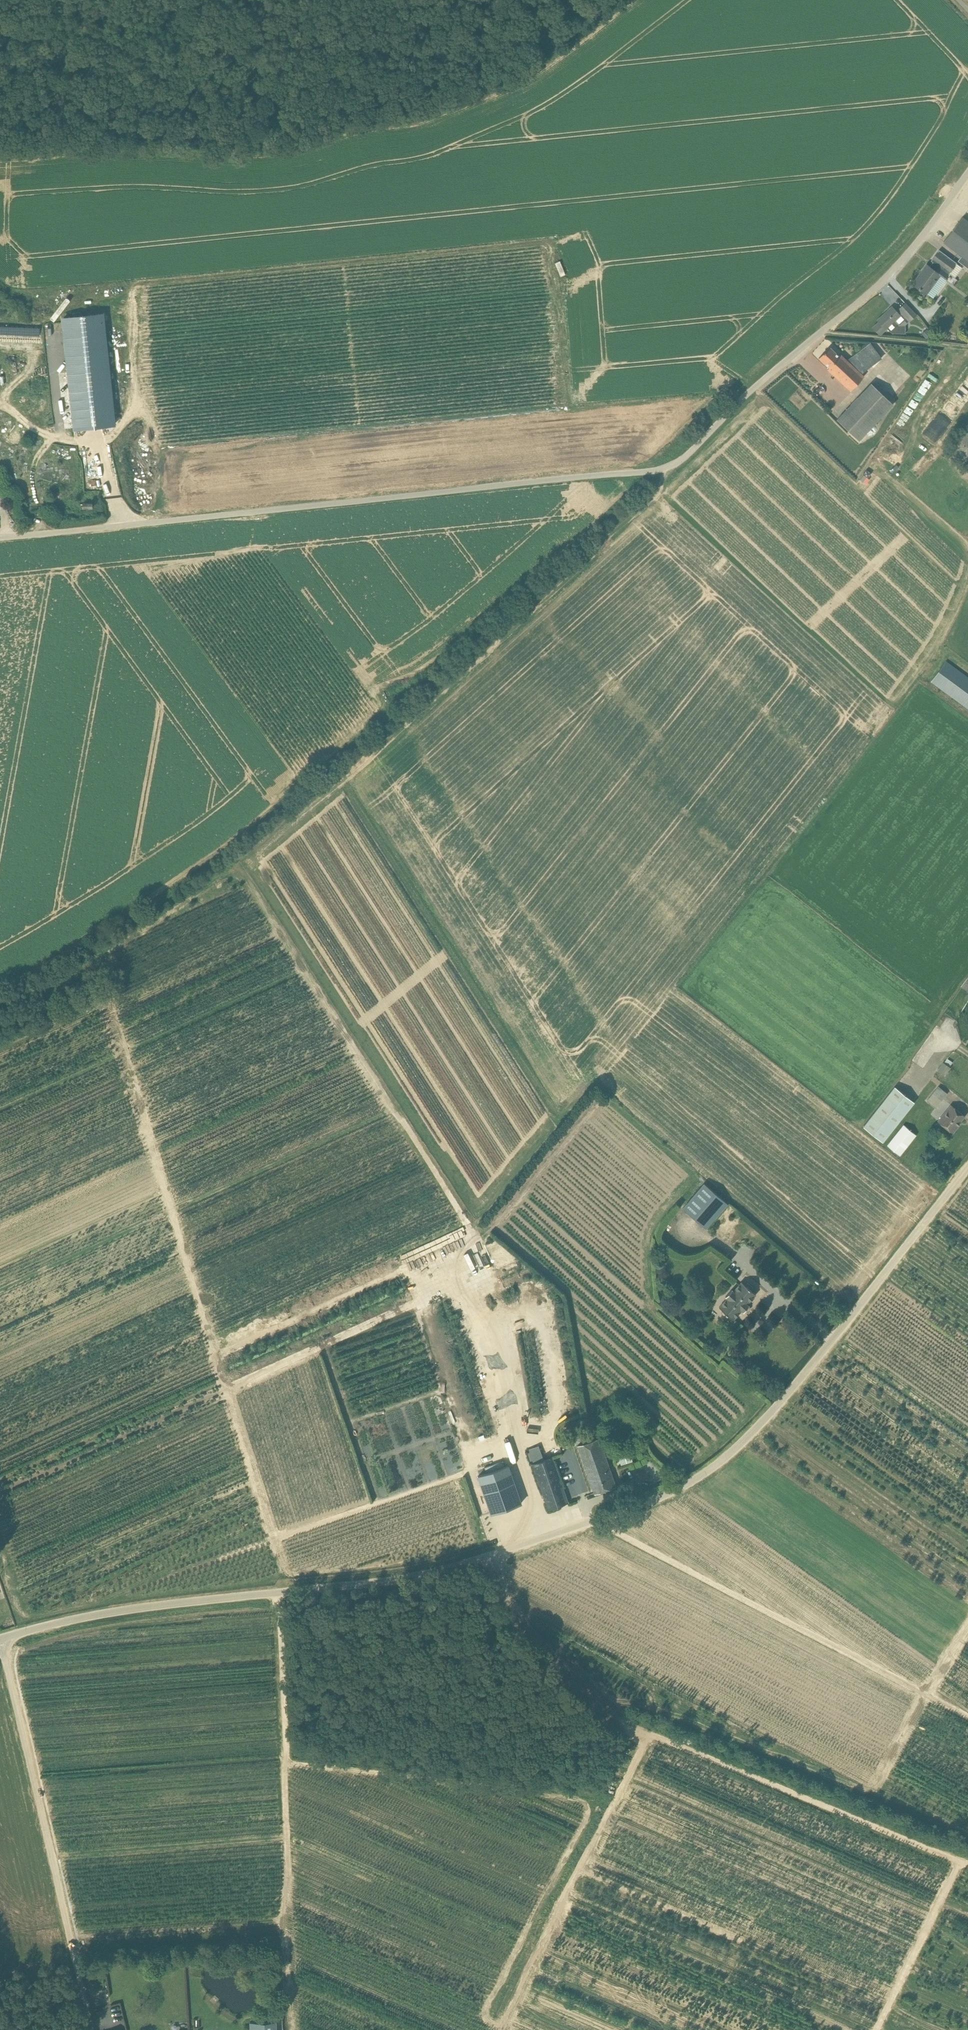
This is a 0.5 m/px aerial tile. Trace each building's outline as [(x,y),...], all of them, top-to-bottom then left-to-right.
[(962,217),(944,241),(963,255),(967,259),(967,222),(962,217)] [(949,273),(957,263),(939,249),(931,260),(934,262),(931,267),(936,271),(940,266),(949,273)] [(963,255),(959,261),(967,268),(967,259),(963,255)] [(931,267),(927,264),(913,284),(921,289),(927,294),(940,275),(946,279),(949,273),(940,266),(936,271),(931,267)] [(900,308),(911,320),(916,315),(905,303),(900,308)] [(900,325),(895,320),(900,315),(892,306),(878,320),(879,322),(873,327),(881,335),(888,328),(892,333),(906,334),(906,325),(900,325)] [(79,313),(62,315),(74,426),(95,424),(105,423),(114,422),(102,311),(79,313)] [(861,373),(874,364),(882,358),(871,343),(848,360),(841,355),(840,356),(830,347),(819,358),(829,367),(828,369),(851,391),(864,376),(861,373)] [(894,404),(872,383),(837,419),(860,441),(894,404)] [(957,456),(967,461),(967,432),(957,436),(953,446),(957,456)] [(946,661),(931,681),(967,708),(967,677),(946,661)] [(946,1075),(949,1065),(942,1062),(938,1072),(946,1075)] [(895,1086),(864,1126),(884,1141),(915,1102),(895,1086)] [(927,1100),(936,1107),(947,1094),(939,1086),(927,1100)] [(964,1116),(951,1105),(938,1121),(953,1132),(959,1125),(958,1124),(964,1116)] [(903,1160),(918,1143),(903,1129),(888,1146),(903,1160)] [(728,1204),(704,1183),(683,1207),(707,1228),(728,1204)] [(748,1283),(747,1283),(745,1285),(742,1281),(733,1290),(732,1289),(725,1296),(727,1297),(719,1307),(723,1310),(722,1311),(722,1313),(727,1317),(729,1317),(730,1316),(734,1319),(742,1310),(744,1311),(749,1305),(747,1304),(756,1294),(752,1291),(753,1289),(753,1288),(748,1283)] [(599,1438),(578,1445),(587,1471),(608,1464),(599,1438)] [(539,1448),(528,1452),(548,1509),(568,1502),(552,1456),(543,1459),(539,1448)] [(630,1452),(619,1456),(621,1463),(632,1459),(630,1452)] [(478,1476),(481,1485),(491,1513),(522,1503),(508,1465),(507,1465),(505,1460),(493,1465),(487,1467),(487,1468),(488,1472),(478,1476)] [(616,1485),(612,1476),(608,1464),(587,1471),(595,1493),(616,1485)] [(94,2007),(96,2022),(123,2019),(121,2004),(94,2007)] [(269,2019),(245,2020),(245,2029),(270,2029),(269,2019)]
